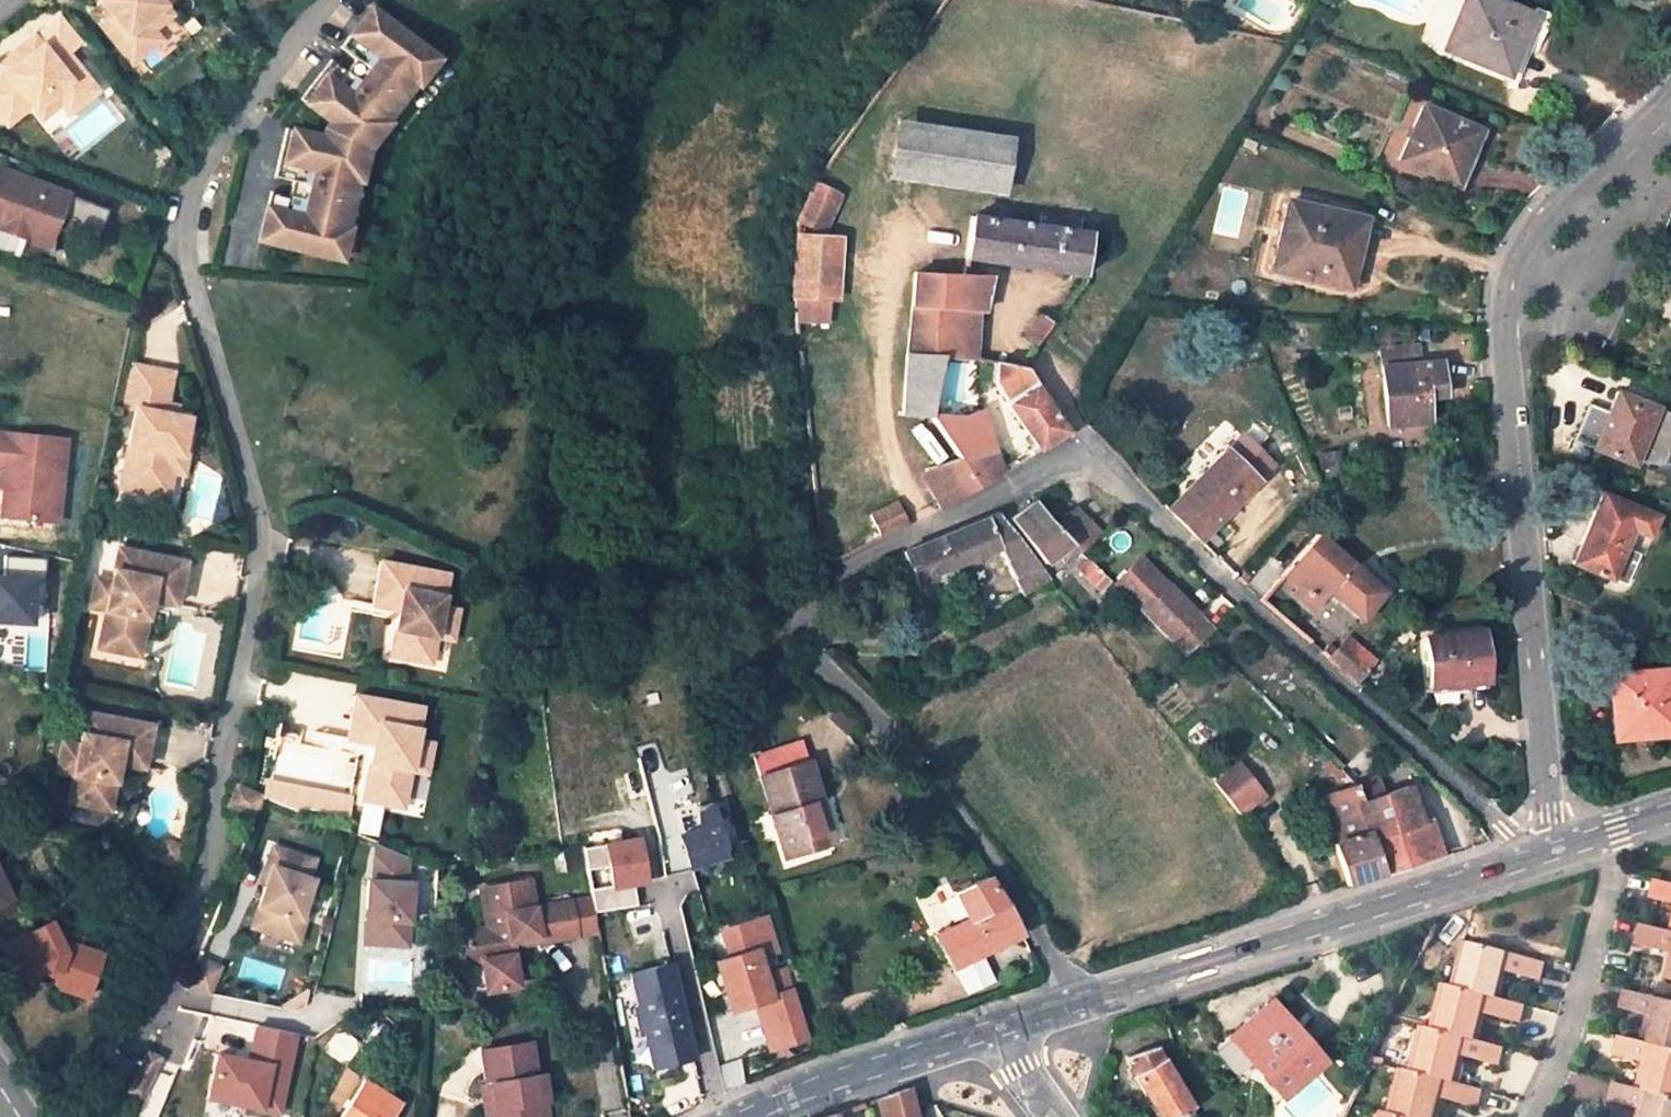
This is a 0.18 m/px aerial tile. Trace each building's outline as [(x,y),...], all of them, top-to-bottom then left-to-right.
[(122,53),(151,30),(143,19),(162,4),(166,0),(99,0),(100,2),(89,11),(122,53)] [(1548,24),(1489,0),(1464,0),(1444,49),(1506,75),(1518,48),(1526,52),(1536,30),(1544,33),(1548,24)] [(143,19),(151,30),(171,14),(162,4),(143,19)] [(416,84),(436,58),(369,7),(339,47),(353,58),(344,70),(330,58),(299,97),(328,120),(323,127),(320,136),(285,127),(273,175),(291,180),(287,194),(269,190),(256,238),(338,259),(346,227),(344,226),(356,180),(358,180),(366,148),(386,122),(385,120),(414,83),(416,84)] [(55,39),(64,51),(77,41),(57,16),(32,35),(43,48),(55,39)] [(122,53),(129,62),(158,38),(151,30),(122,53)] [(5,124),(28,105),(31,109),(50,94),(59,105),(88,81),(64,51),(55,39),(43,48),(32,35),(31,34),(11,50),(18,60),(2,73),(0,75),(0,118),(5,124)] [(1506,75),(1515,79),(1526,52),(1518,48),(1506,75)] [(2,73),(18,60),(11,50),(0,59),(0,70),(2,73)] [(31,109),(40,120),(59,105),(50,94),(31,109)] [(1470,154),(1480,131),(1423,106),(1400,160),(1454,183),(1467,153),(1470,154)] [(1005,196),(1013,139),(894,122),(885,178),(1005,196)] [(1467,153),(1454,183),(1464,187),(1477,157),(1470,154),(1467,153)] [(30,176),(0,166),(0,175),(22,183),(22,182),(22,181),(22,180),(22,179),(23,178),(24,178),(25,177),(26,177),(27,177),(28,176),(30,176)] [(22,183),(0,175),(0,224),(27,234),(34,217),(52,223),(64,189),(30,176),(28,176),(27,177),(26,177),(25,177),(24,178),(23,178),(22,179),(22,180),(22,181),(22,182),(22,183)] [(1417,187),(1401,181),(1397,191),(1413,197),(1417,187)] [(823,232),(840,197),(814,185),(798,220),(823,232)] [(64,189),(52,223),(67,229),(66,231),(92,241),(105,204),(64,189)] [(1356,257),(1364,219),(1288,201),(1273,271),(1343,286),(1349,255),(1356,257)] [(1077,221),(1038,216),(1037,227),(1075,233),(1077,221)] [(52,223),(34,217),(27,234),(45,241),(52,223)] [(1037,227),(971,217),(966,255),(1010,261),(1009,265),(1081,275),(1087,235),(1075,233),(1037,227)] [(837,300),(841,239),(795,236),(793,298),(827,299),(837,300)] [(1343,286),(1349,287),(1356,257),(1349,255),(1343,286)] [(913,271),(903,415),(931,416),(943,358),(959,359),(964,310),(983,311),(991,275),(913,271)] [(795,321),(827,323),(827,299),(793,298),(795,321)] [(1053,325),(1041,317),(1024,338),(1035,348),(1053,325)] [(545,343),(531,343),(531,347),(535,347),(534,353),(545,354),(545,343)] [(1418,348),(1381,352),(1383,369),(1419,365),(1418,348)] [(975,360),(972,383),(993,383),(1010,404),(1006,407),(1038,449),(1067,431),(1022,367),(995,361),(975,360)] [(1383,369),(1388,427),(1429,423),(1426,398),(1444,396),(1441,363),(1419,365),(1383,369)] [(133,410),(117,489),(153,496),(162,455),(183,459),(188,435),(183,434),(186,420),(173,418),(162,416),(163,407),(170,375),(131,367),(123,408),(133,410)] [(1617,394),(1609,413),(1600,436),(1595,449),(1633,465),(1636,457),(1658,467),(1664,450),(1670,453),(1670,416),(1664,413),(1661,421),(1653,417),(1656,409),(1617,394)] [(163,407),(162,416),(173,418),(175,409),(163,407)] [(1609,413),(1600,409),(1590,432),(1600,436),(1609,413)] [(1664,413),(1656,409),(1653,417),(1661,421),(1664,413)] [(994,451),(981,411),(958,418),(931,416),(960,459),(994,451)] [(2,467),(0,488),(0,517),(44,522),(48,483),(57,484),(62,440),(0,434),(0,467),(2,467)] [(1670,472),(1670,453),(1664,450),(1658,467),(1670,472)] [(994,451),(960,459),(978,485),(1001,472),(994,451)] [(1256,481),(1226,451),(1168,510),(1182,525),(1198,540),(1256,481)] [(1338,453),(1320,455),(1322,469),(1340,466),(1338,453)] [(162,455),(153,496),(164,499),(170,469),(181,471),(183,459),(162,455)] [(960,459),(926,469),(933,487),(934,487),(945,504),(978,485),(960,459)] [(52,523),(57,484),(48,483),(44,522),(52,523)] [(933,487),(929,489),(940,507),(945,504),(934,487),(933,487)] [(1601,495),(1572,564),(1611,581),(1626,545),(1634,527),(1650,533),(1656,518),(1601,495)] [(908,523),(896,502),(869,516),(881,537),(908,523)] [(1009,521),(1045,565),(1058,554),(1068,565),(1082,554),(1056,527),(1035,502),(1020,513),(1009,521)] [(1082,554),(1101,534),(1077,508),(1056,527),(1082,554)] [(996,549),(1022,595),(1049,578),(998,514),(984,521),(951,534),(904,553),(907,561),(916,584),(930,578),(941,571),(996,549)] [(1361,619),(1384,593),(1317,534),(1282,575),(1309,599),(1304,604),(1312,611),(1330,591),(1361,619)] [(1626,545),(1611,581),(1624,587),(1640,550),(1626,545)] [(0,546),(0,624),(38,626),(42,581),(6,575),(9,546),(0,546)] [(101,610),(95,637),(126,644),(131,616),(142,619),(146,601),(172,606),(181,563),(114,549),(107,581),(91,578),(87,596),(103,600),(101,610)] [(890,559),(893,566),(907,561),(904,553),(890,559)] [(1140,557),(1127,570),(1138,582),(1144,582),(1154,572),(1140,557)] [(1077,569),(1099,591),(1104,585),(1109,581),(1086,559),(1077,569)] [(383,563),(374,607),(400,611),(396,630),(406,631),(401,658),(430,664),(435,639),(438,626),(454,629),(457,611),(442,608),(448,576),(383,563)] [(1114,586),(1141,613),(1169,641),(1185,657),(1212,631),(1154,572),(1144,582),(1138,582),(1127,570),(1113,585),(1114,586)] [(1244,584),(1250,578),(1244,573),(1239,579),(1244,584)] [(1104,585),(1109,591),(1114,586),(1113,585),(1109,581),(1104,585)] [(85,607),(101,610),(103,600),(87,596),(85,607)] [(134,657),(142,619),(131,616),(126,644),(95,637),(93,648),(134,657)] [(1504,630),(1503,619),(1492,619),(1493,631),(1504,630)] [(451,643),(454,629),(438,626),(435,639),(451,643)] [(391,657),(401,658),(406,631),(396,630),(391,657)] [(1457,686),(1488,683),(1482,631),(1424,637),(1429,684),(1456,681),(1457,686)] [(1376,660),(1348,637),(1336,651),(1329,660),(1357,685),(1376,660)] [(1336,651),(1329,645),(1322,653),(1329,660),(1336,651)] [(1670,734),(1670,670),(1608,675),(1610,701),(1615,700),(1618,732),(1654,728),(1655,736),(1670,734)] [(355,695),(347,739),(372,744),(369,761),(379,764),(374,791),(404,797),(410,770),(412,759),(428,762),(431,744),(416,741),(422,708),(355,695)] [(1607,701),(1611,740),(1655,736),(1654,728),(1618,732),(1615,700),(1610,701),(1607,701)] [(843,718),(853,731),(864,720),(850,710),(843,718)] [(67,775),(62,802),(93,807),(98,780),(108,782),(111,763),(137,768),(145,725),(79,713),(73,745),(57,742),(53,761),(69,764),(67,775)] [(807,761),(805,753),(758,768),(760,776),(807,761)] [(426,773),(428,762),(412,759),(410,770),(426,773)] [(51,772),(67,775),(69,764),(53,761),(51,772)] [(402,808),(404,797),(374,791),(379,764),(369,761),(361,800),(383,804),(402,808)] [(807,761),(760,776),(786,858),(827,845),(813,801),(821,799),(810,761),(807,761)] [(1215,781),(1240,813),(1265,793),(1239,761),(1215,781)] [(1380,778),(1358,785),(1363,801),(1386,793),(1380,778)] [(103,809),(108,782),(98,780),(93,807),(103,809)] [(296,803),(299,788),(265,781),(262,796),(296,803)] [(259,798),(243,788),(238,784),(227,800),(248,814),(259,798)] [(1358,785),(1316,799),(1346,886),(1382,875),(1357,803),(1363,801),(1358,785)] [(1435,858),(1409,786),(1386,793),(1363,801),(1357,803),(1382,875),(1435,858)] [(299,788),(296,803),(347,812),(350,797),(299,788)] [(827,845),(835,842),(821,799),(813,801),(827,845)] [(383,804),(361,800),(355,832),(377,836),(383,804)] [(719,801),(695,806),(699,825),(681,829),(689,867),(732,857),(719,801)] [(636,881),(648,880),(644,832),(609,834),(612,884),(594,886),(596,908),(638,906),(636,881)] [(586,844),(591,879),(611,876),(605,841),(586,844)] [(373,880),(406,881),(407,858),(375,843),(373,880)] [(257,906),(271,910),(264,931),(297,941),(304,919),(299,918),(312,879),(307,877),(313,859),(270,846),(265,865),(270,867),(265,882),(257,906)] [(567,871),(583,869),(581,849),(564,852),(567,871)] [(270,867),(265,865),(260,880),(265,882),(270,867)] [(656,959),(691,952),(680,895),(697,891),(693,872),(658,879),(662,898),(626,905),(633,943),(651,940),(656,959)] [(0,876),(0,907),(13,902),(0,876)] [(934,934),(952,967),(979,954),(1022,933),(1007,904),(1005,904),(987,876),(954,891),(968,918),(934,934)] [(364,943),(408,945),(411,882),(406,881),(373,880),(367,880),(366,908),(370,912),(370,918),(365,918),(364,943)] [(1651,900),(1670,905),(1670,885),(1656,881),(1651,900)] [(513,945),(537,941),(537,946),(575,941),(571,909),(534,913),(529,884),(481,892),(485,929),(462,934),(465,953),(478,963),(481,962),(484,993),(515,989),(511,957),(514,957),(513,945)] [(271,910),(257,906),(251,927),(264,931),(271,910)] [(575,941),(597,938),(592,907),(571,909),(575,941)] [(809,1039),(770,913),(719,927),(728,957),(717,960),(733,1017),(757,1009),(770,1052),(809,1039)] [(62,946),(51,923),(4,945),(21,982),(41,973),(43,966),(58,970),(54,980),(58,987),(88,998),(103,955),(68,942),(62,946)] [(1649,926),(1644,947),(1670,954),(1670,932),(1649,926)] [(1507,973),(1539,982),(1541,977),(1545,963),(1464,943),(1459,967),(1466,968),(1460,990),(1500,1000),(1505,982),(1499,981),(1501,972),(1507,973)] [(952,967),(966,992),(993,980),(979,954),(952,967)] [(182,989),(207,994),(218,968),(195,958),(182,989)] [(696,1060),(674,964),(628,973),(650,1070),(696,1060)] [(1466,968),(1459,967),(1453,988),(1460,990),(1466,968)] [(1505,982),(1507,973),(1501,972),(1499,981),(1505,982)] [(1487,1015),(1520,1024),(1520,1020),(1524,1007),(1500,1000),(1460,990),(1453,988),(1444,985),(1438,1010),(1445,1012),(1440,1033),(1479,1043),(1484,1025),(1479,1024),(1482,1014),(1487,1015)] [(1658,1001),(1670,1004),(1670,990),(1661,987),(1658,1001)] [(305,1009),(310,989),(277,1010),(298,1015),(305,1009)] [(1621,1010),(1649,1018),(1658,1021),(1656,1029),(1647,1026),(1642,1044),(1670,1052),(1670,1004),(1658,1001),(1626,991),(1621,1010)] [(1280,1097),(1319,1062),(1268,1004),(1230,1037),(1280,1097)] [(1445,1012),(1438,1010),(1432,1031),(1440,1033),(1445,1012)] [(1649,1018),(1647,1026),(1656,1029),(1658,1021),(1649,1018)] [(283,1112),(297,1030),(254,1023),(249,1053),(215,1047),(206,1099),(283,1112)] [(1422,1028),(1416,1053),(1424,1056),(1418,1074),(1459,1085),(1464,1066),(1458,1065),(1460,1057),(1465,1058),(1497,1067),(1498,1063),(1501,1048),(1479,1043),(1440,1033),(1432,1031),(1422,1028)] [(101,1038),(85,1075),(95,1079),(111,1042),(101,1038)] [(1614,1056),(1645,1065),(1654,1068),(1652,1076),(1643,1073),(1638,1090),(1670,1100),(1670,1052),(1642,1044),(1619,1038),(1614,1056)] [(496,1110),(491,1110),(492,1116),(535,1116),(534,1107),(541,1106),(531,1044),(482,1052),(488,1087),(493,1087),(496,1110)] [(1189,1107),(1155,1048),(1125,1057),(1132,1074),(1157,1116),(1172,1116),(1189,1107)] [(1424,1056),(1416,1053),(1411,1072),(1418,1074),(1424,1056)] [(154,1060),(143,1055),(127,1092),(138,1097),(154,1060)] [(1654,1068),(1645,1065),(1643,1073),(1652,1076),(1654,1068)] [(345,1108),(359,1075),(342,1068),(328,1101),(345,1108)] [(1477,1109),(1481,1090),(1459,1085),(1418,1074),(1411,1072),(1400,1069),(1393,1095),(1403,1097),(1398,1116),(1441,1116),(1443,1109),(1438,1107),(1440,1100),(1445,1101),(1477,1109)] [(398,1104),(364,1081),(340,1116),(390,1116),(398,1104)] [(1611,1103),(1640,1112),(1649,1114),(1648,1116),(1670,1116),(1670,1100),(1638,1090),(1615,1084),(1611,1103)] [(914,1102),(910,1088),(888,1096),(877,1099),(882,1116),(918,1116),(914,1102)] [(1393,1095),(1388,1115),(1398,1116),(1403,1097),(1393,1095)] [(551,1105),(541,1106),(534,1107),(535,1116),(553,1116),(551,1105)] [(1189,1107),(1172,1116),(1196,1116),(1189,1107)]
